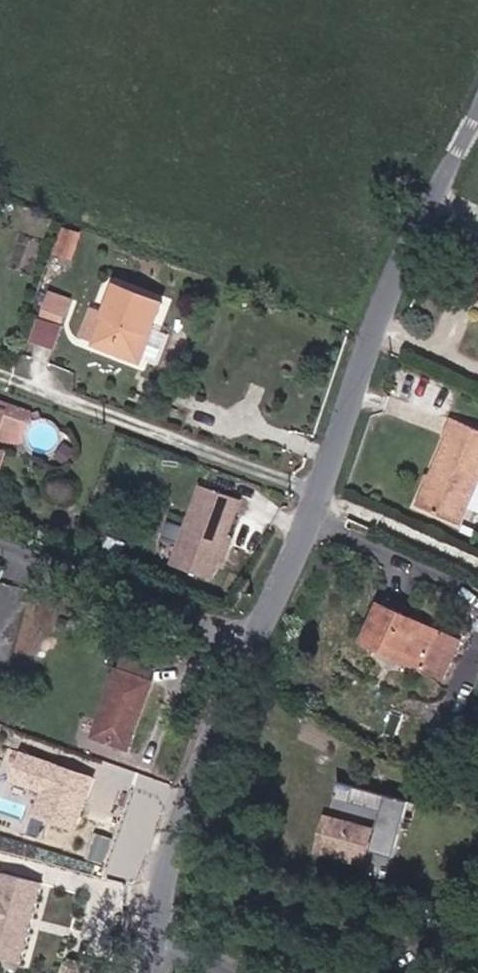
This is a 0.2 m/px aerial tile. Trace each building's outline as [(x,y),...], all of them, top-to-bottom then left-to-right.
[(33,339),(61,348),(77,295),(50,287),(33,339)] [(102,351),(148,367),(172,306),(127,289),(102,351)] [(13,416),(0,412),(0,451),(13,416)] [(470,527),(477,511),(477,435),(467,430),(428,508),(470,527)] [(250,509),(213,496),(185,578),(223,590),(229,573),(237,548),(250,509)] [(242,549),(237,548),(229,573),(233,574),(242,549)] [(396,648),(438,670),(455,638),(390,605),(370,649),(390,658),(396,648)] [(110,752),(134,760),(160,696),(118,681),(99,728),(117,735),(110,752)] [(92,746),(110,752),(117,735),(99,728),(92,746)] [(381,850),(374,848),(377,838),(364,835),(365,832),(348,827),(347,830),(334,827),(325,859),(369,871),(372,857),(390,861),(392,854),(400,856),(413,808),(360,794),(355,810),(390,819),(381,850)] [(42,879),(0,870),(0,951),(25,957),(42,879)]
